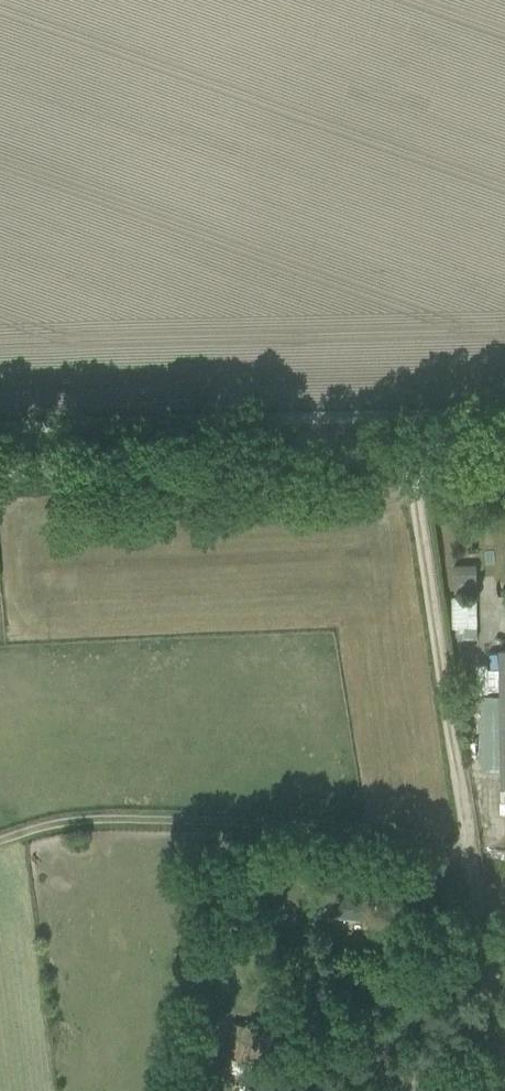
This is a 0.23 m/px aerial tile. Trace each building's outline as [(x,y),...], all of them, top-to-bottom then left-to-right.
[(452,565),(453,593),(453,636),(476,636),(475,564),(452,565)] [(484,770),(502,769),(502,785),(504,785),(504,651),(499,651),(500,693),(483,694),(484,770)] [(326,913),(370,919),(373,895),(330,889),(326,913)] [(224,1070),(254,1080),(259,1065),(273,1069),(280,1042),(268,1033),(235,1023),(225,1056),(228,1057),(224,1070)]
